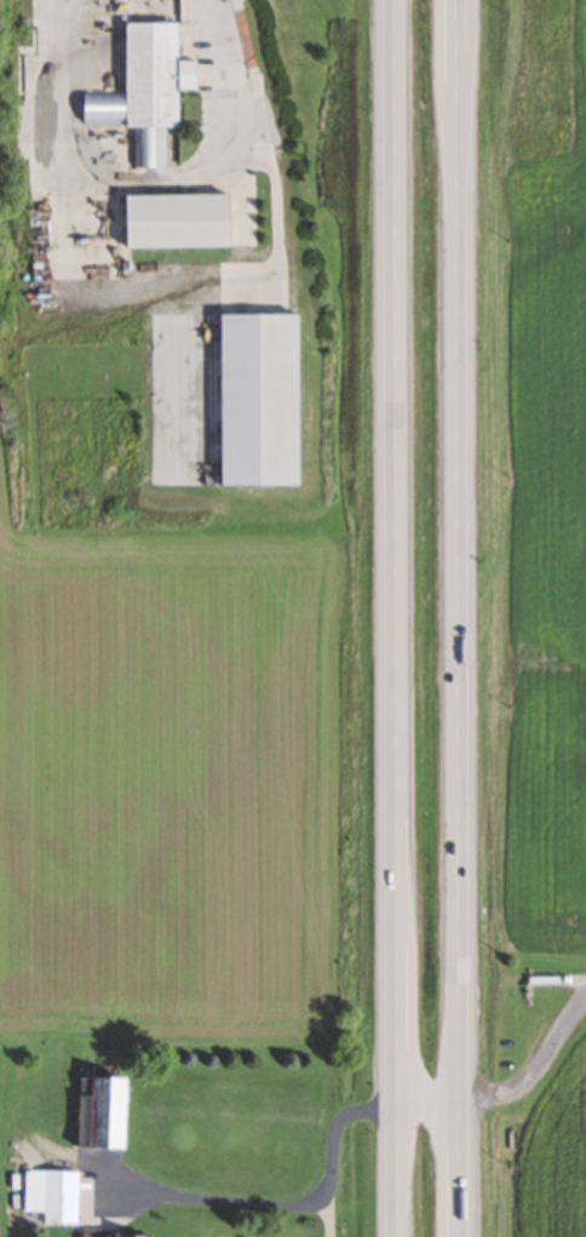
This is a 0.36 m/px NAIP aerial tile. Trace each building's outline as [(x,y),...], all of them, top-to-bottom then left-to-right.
[(121,22),(120,96),(80,96),(79,126),(131,127),(130,167),(162,168),(162,126),(174,127),(174,88),(190,88),(191,61),(173,60),(174,22),(121,22)] [(223,194),(121,194),(121,247),(223,246),(223,194)] [(216,484),(292,484),(292,314),(216,314),(216,484)] [(73,1147),(119,1148),(120,1078),(74,1078),(73,1147)] [(74,1171),(23,1170),(22,1211),(40,1211),(40,1223),(74,1223),(74,1171)]
